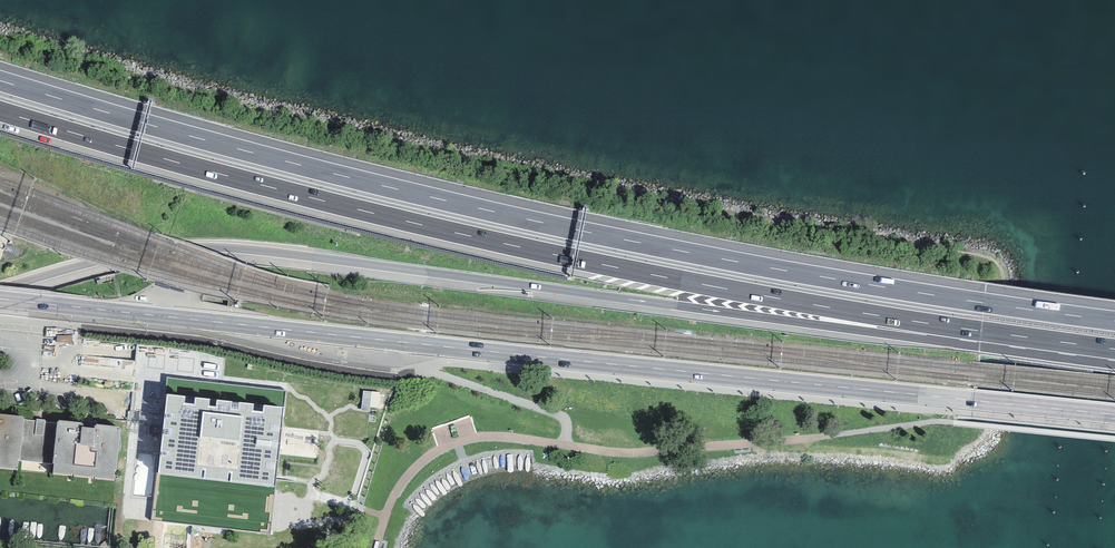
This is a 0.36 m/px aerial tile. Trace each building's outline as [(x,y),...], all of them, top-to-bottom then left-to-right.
[(364,407),(381,407),(381,390),(364,389),(364,407)] [(283,412),(166,399),(153,521),(269,534),(283,412)] [(18,469),(19,460),(23,421),(23,417),(0,415),(0,467),(18,469)] [(35,422),(23,421),(19,460),(51,464),(56,424),(45,423),(45,420),(35,419),(35,422)] [(81,422),(56,420),(56,424),(51,464),(51,472),(114,478),(120,426),(94,424),(94,426),(81,425),(81,422)]
